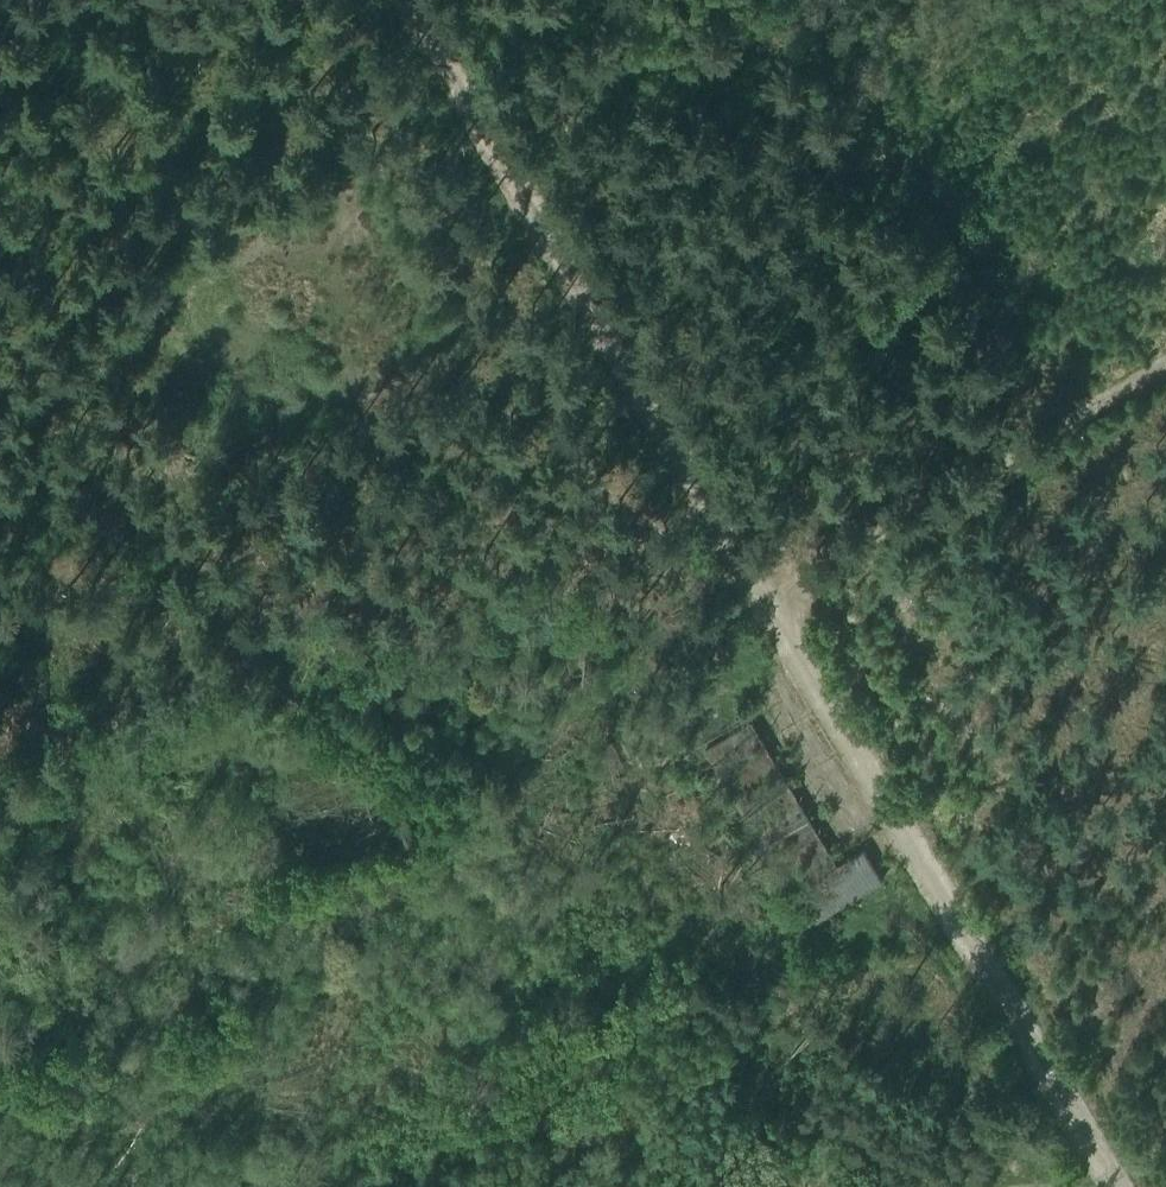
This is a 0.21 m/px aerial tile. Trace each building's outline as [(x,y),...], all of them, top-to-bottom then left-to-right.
[(751,721),(705,749),(810,925),(883,882),(864,849),(837,865),(751,721)]
